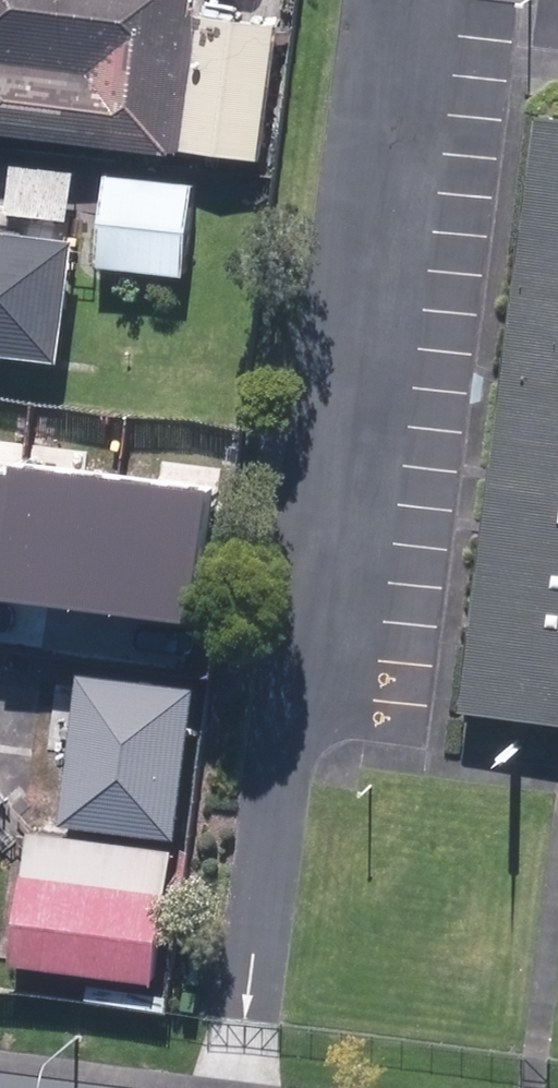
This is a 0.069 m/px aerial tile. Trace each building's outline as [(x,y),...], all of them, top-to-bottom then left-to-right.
[(256,160),(271,25),(187,16),(189,0),(0,0),(0,132),(256,160)] [(531,116),(454,716),(557,729),(557,120),(531,116)] [(71,173),(12,167),(6,216),(65,223),(71,173)] [(184,183),(103,175),(94,263),(176,271),(184,183)] [(54,358),(67,243),(0,235),(0,352),(54,358)] [(22,465),(5,463),(4,474),(0,474),(0,599),(3,599),(22,465)] [(120,478),(22,465),(3,599),(101,613),(120,478)] [(206,490),(120,478),(101,613),(187,625),(206,490)] [(190,690),(75,677),(56,827),(171,841),(190,690)] [(0,786),(0,806),(10,797),(0,786)] [(23,832),(7,964),(150,981),(166,849),(23,832)]
